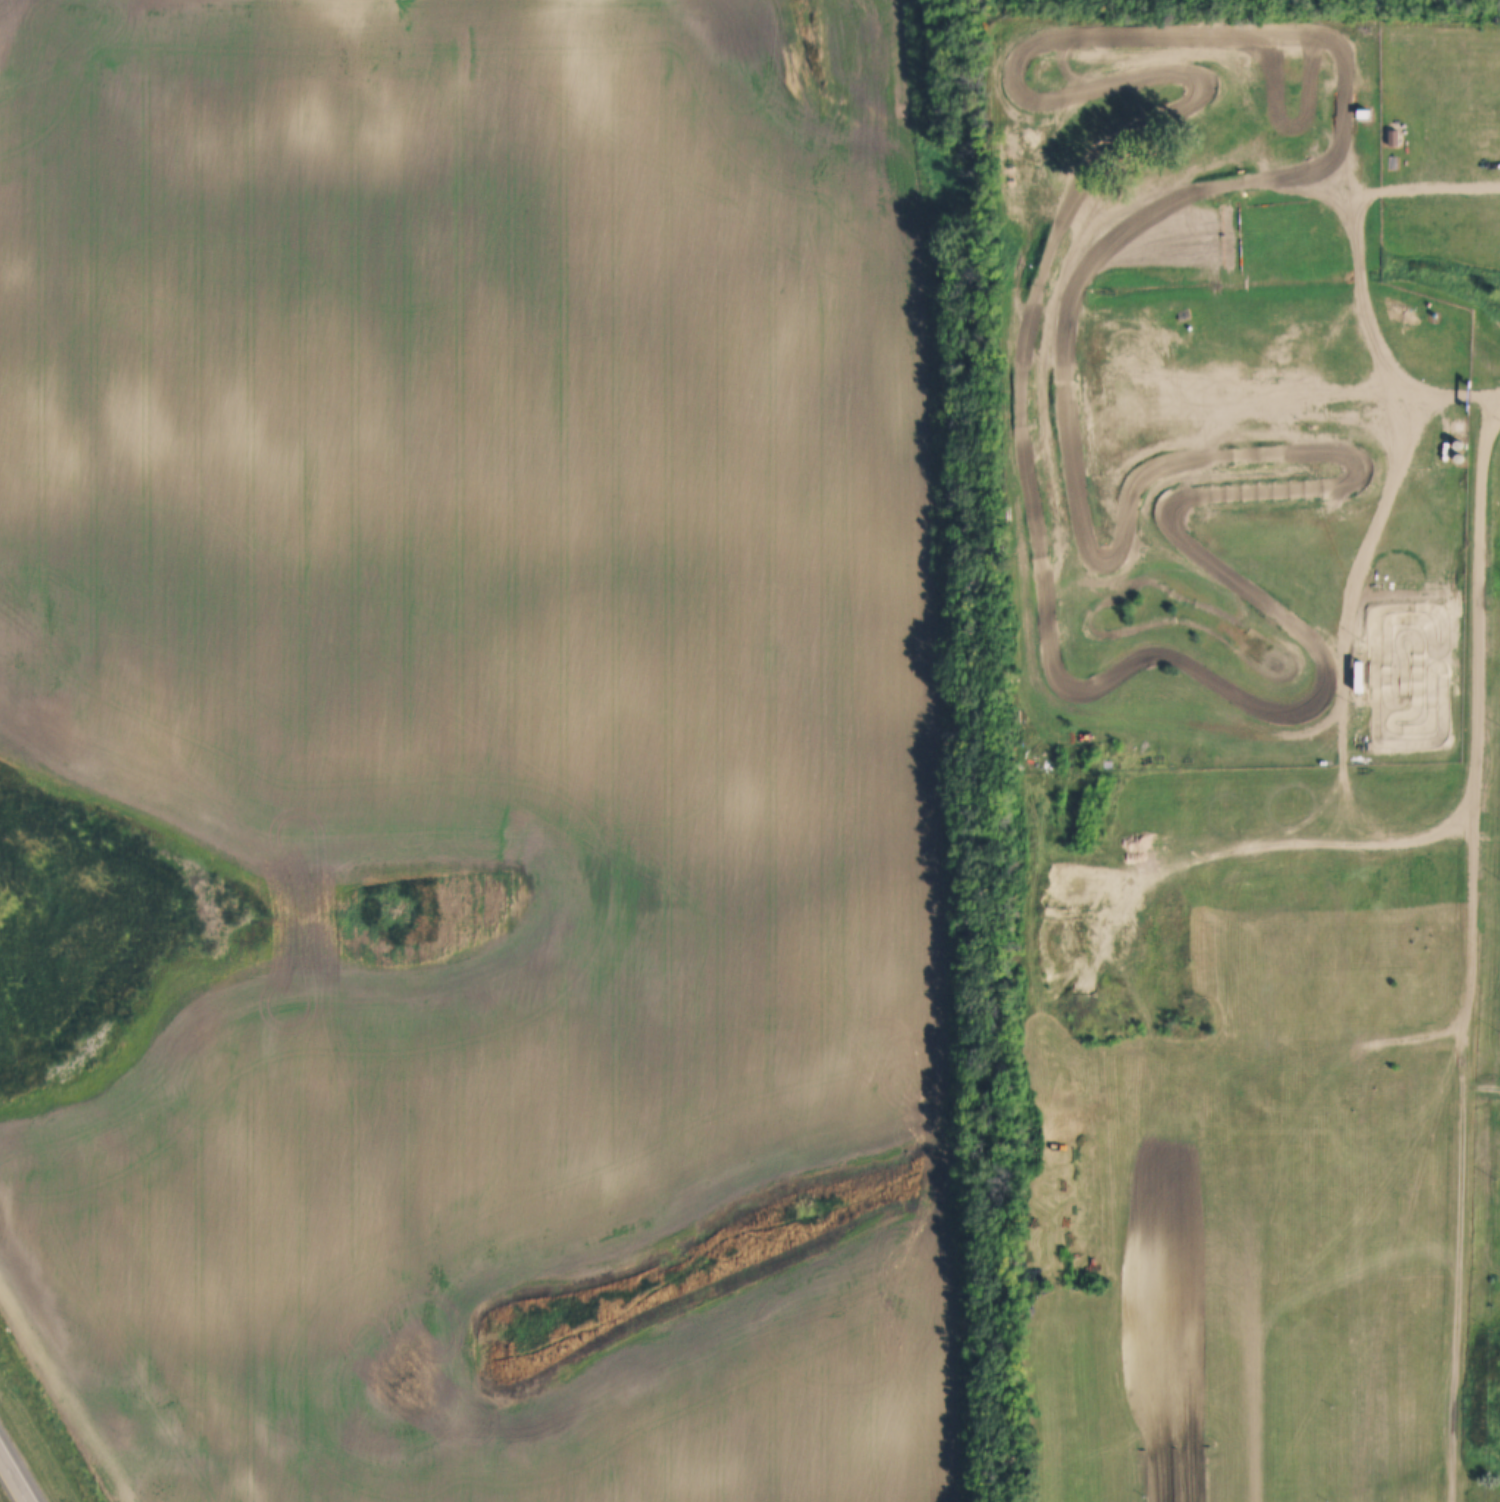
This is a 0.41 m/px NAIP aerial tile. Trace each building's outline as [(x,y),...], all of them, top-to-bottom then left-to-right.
[(1206,155),(1215,151),(1218,159),(1210,163),(1206,155)]
